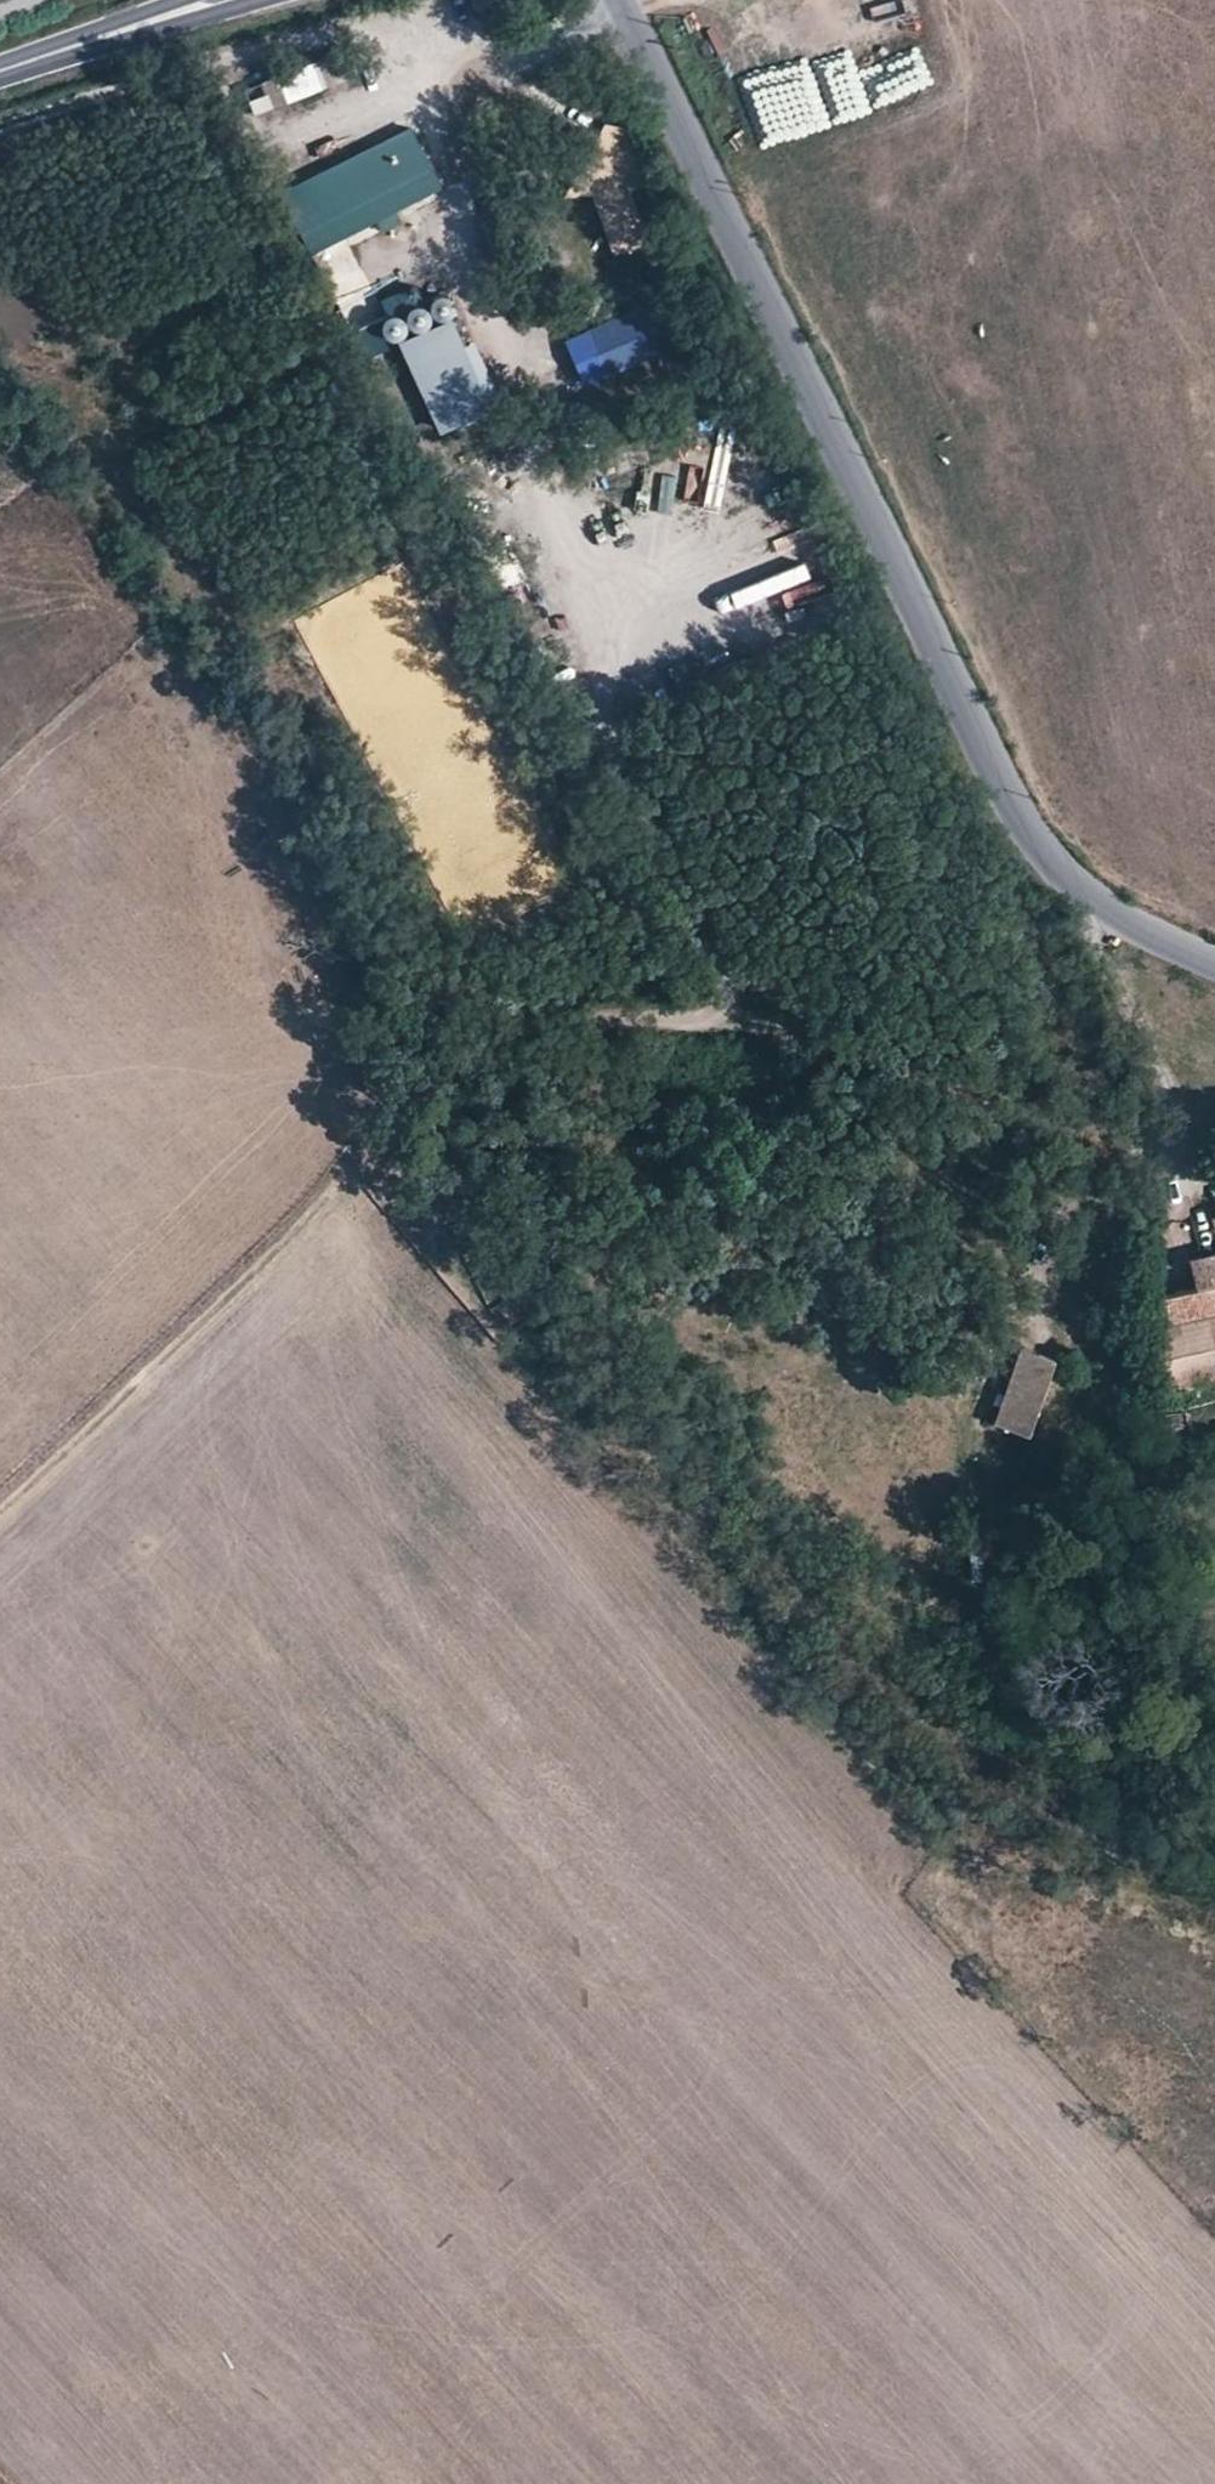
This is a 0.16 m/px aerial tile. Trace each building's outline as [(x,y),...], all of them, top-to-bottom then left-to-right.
[(254,119),(355,78),(346,56),(245,97),(254,119)] [(621,184),(627,129),(595,126),(589,180),(621,184)] [(311,259),(442,192),(425,159),(411,131),(280,197),(311,259)] [(642,235),(624,193),(600,203),(618,245),(642,235)] [(417,290),(384,303),(391,321),(424,309),(417,290)] [(647,309),(590,333),(609,378),(666,354),(647,309)] [(453,324),(399,348),(441,439),(504,410),(475,347),(466,351),(453,324)] [(609,378),(590,333),(565,343),(584,388),(609,378)] [(1164,1270),(1165,1327),(1214,1317),(1214,1256),(1164,1270)] [(1165,1327),(1154,1329),(1164,1394),(1214,1384),(1214,1317),(1165,1327)] [(1024,1350),(996,1431),(1031,1443),(1058,1362),(1024,1350)]
